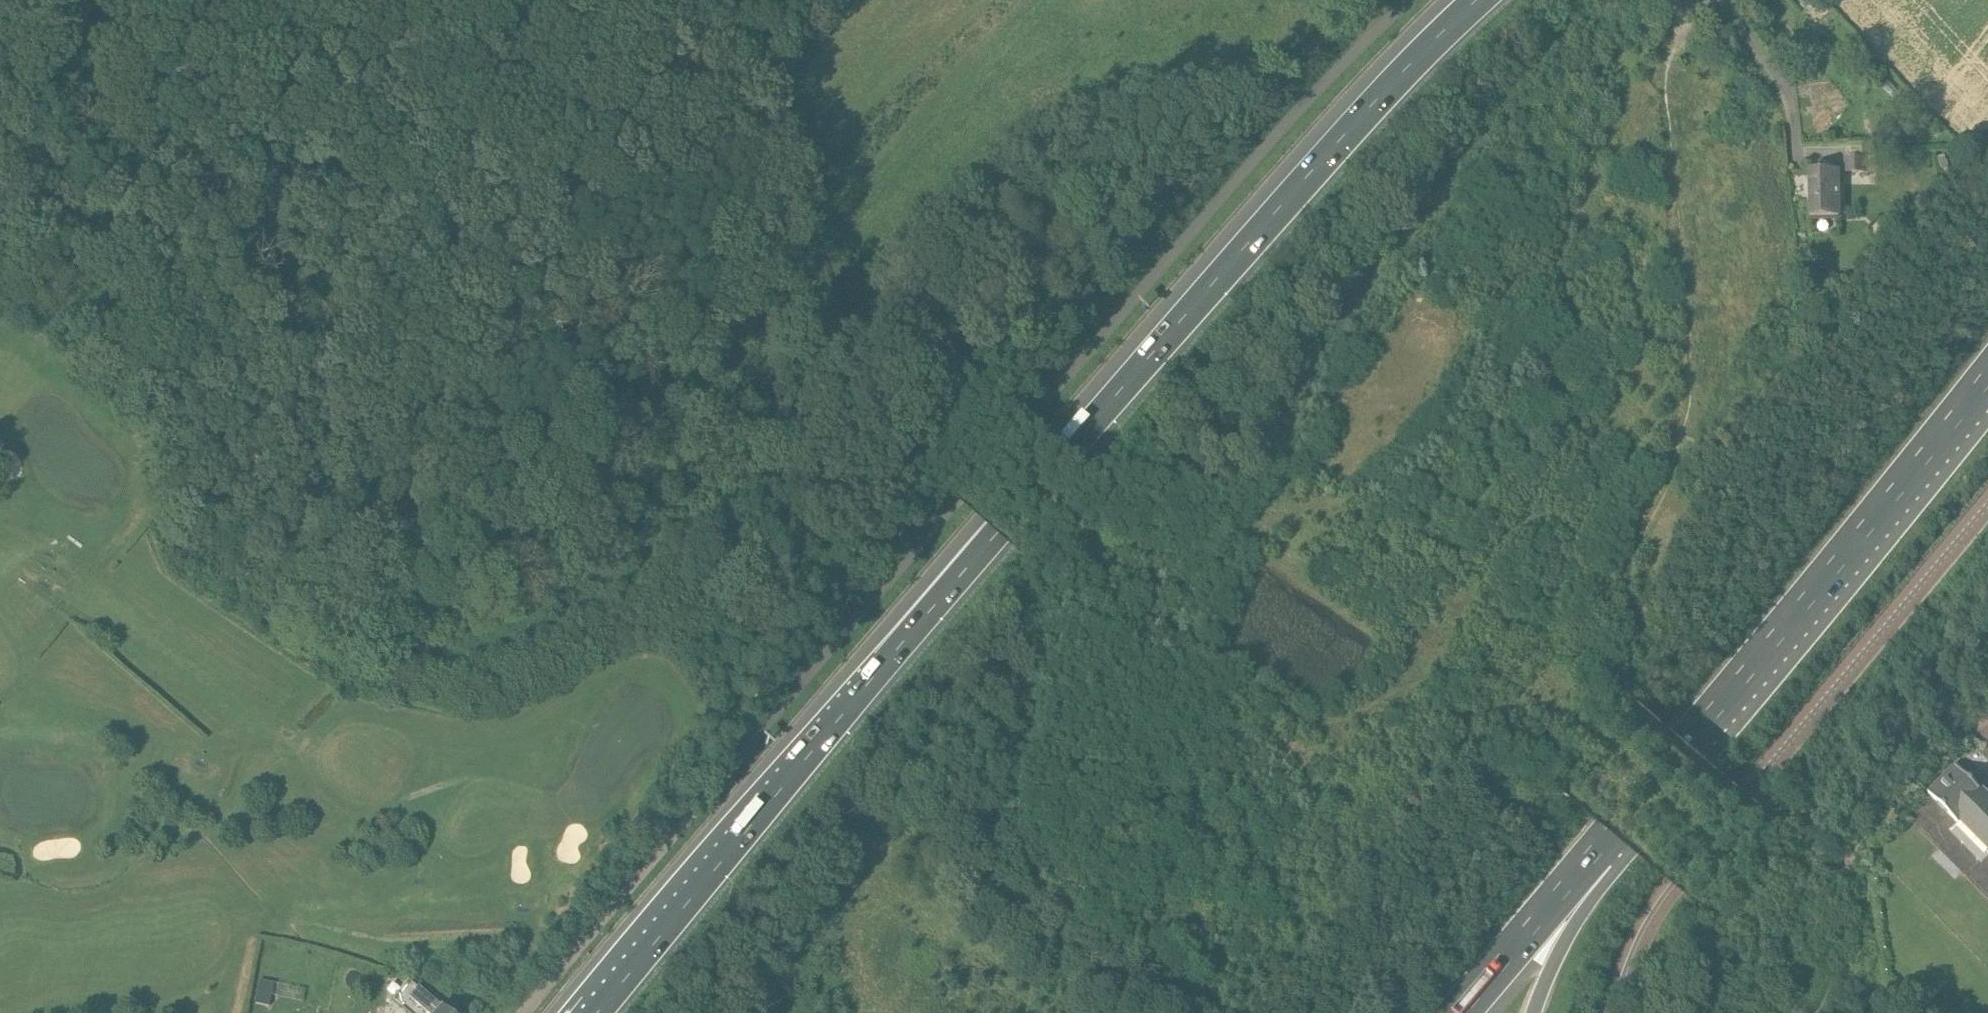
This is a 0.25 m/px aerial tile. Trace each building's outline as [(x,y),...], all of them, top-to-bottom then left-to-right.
[(1807,9),(1814,3),(1812,0),(1799,0),(1807,9)] [(1845,173),(1880,173),(1880,156),(1846,157),(1845,173)] [(1810,218),(1839,218),(1839,172),(1809,172),(1810,218)] [(1956,765),(1925,796),(1958,829),(1953,834),(1981,862),(1974,869),(1987,883),(1987,797),(1956,765)] [(272,1001),(274,979),(261,978),(259,1001),(272,1001)] [(441,1007),(442,1007),(418,987),(409,999),(427,1012),(448,1012),(441,1007)]
